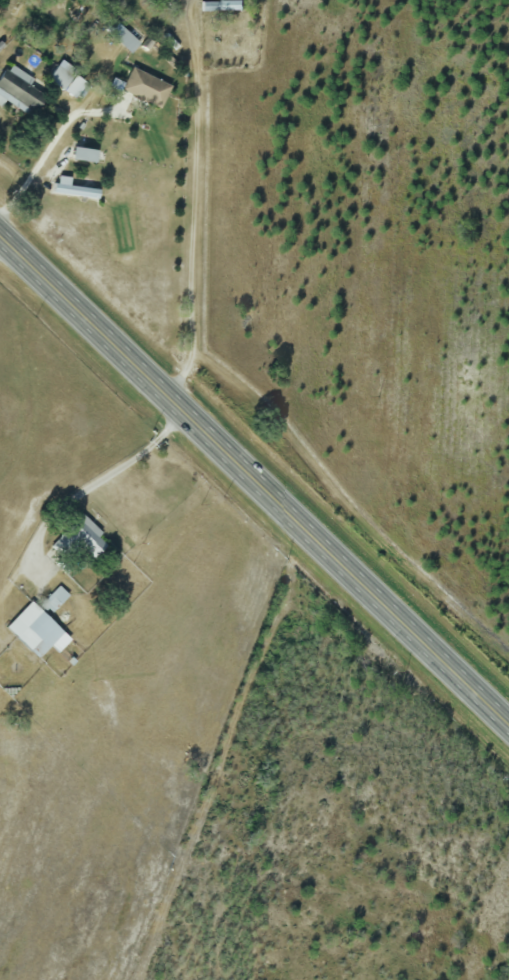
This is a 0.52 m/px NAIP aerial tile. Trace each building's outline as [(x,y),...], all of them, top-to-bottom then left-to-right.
[(201,1),(201,11),(246,11),(246,1),(201,1)] [(130,54),(138,44),(117,26),(109,36),(130,54)] [(83,83),(55,67),(46,82),(74,99),(83,83)] [(169,86),(131,68),(120,91),(159,109),(169,86)] [(3,101),(32,117),(44,96),(3,71),(0,75),(0,106),(3,101)] [(95,151),(71,149),(70,161),(94,163),(95,151)] [(92,561),(106,547),(97,538),(100,534),(81,514),(49,547),(62,560),(77,545),(92,561)] [(67,598),(59,589),(44,602),(52,611),(67,598)] [(62,633),(30,603),(5,629),(37,660),(62,633)]
